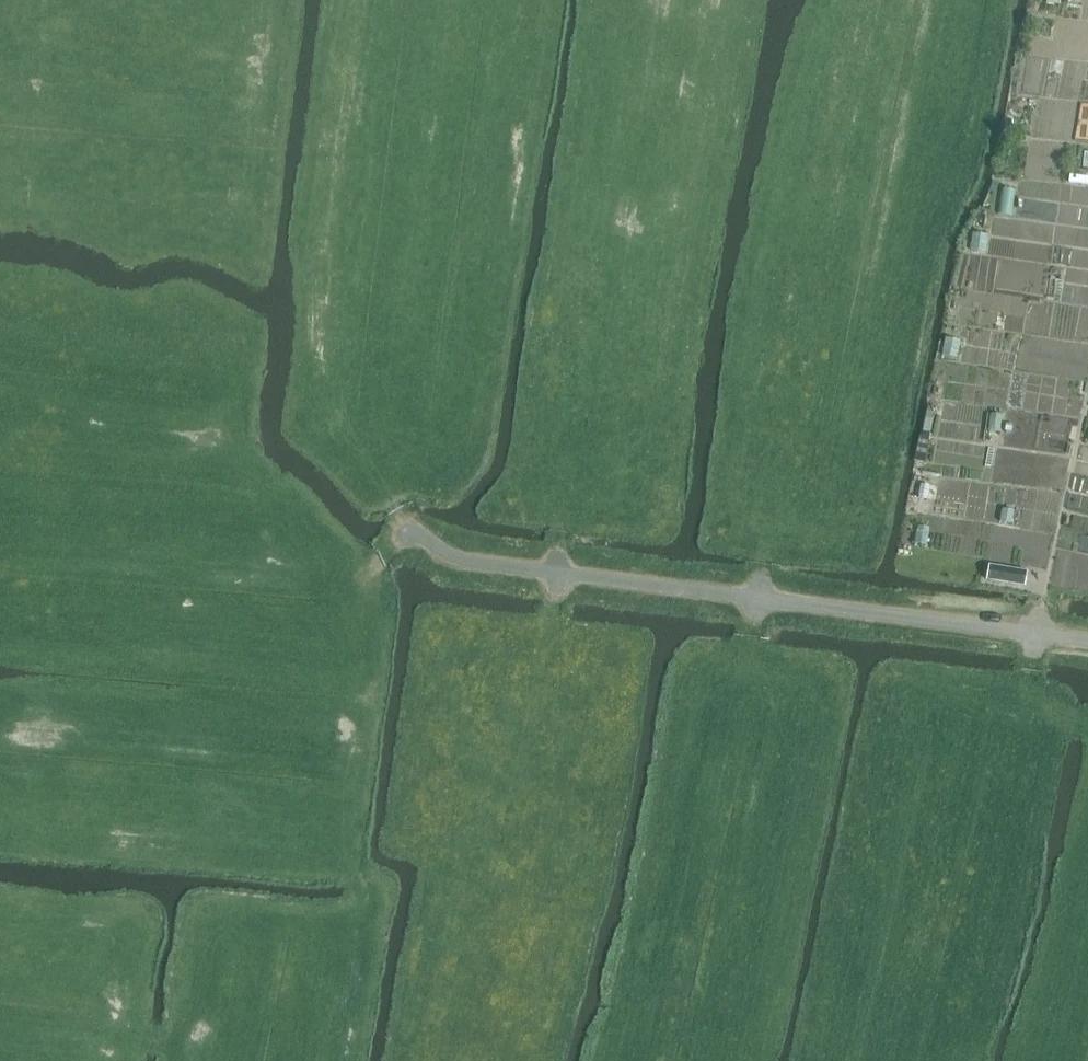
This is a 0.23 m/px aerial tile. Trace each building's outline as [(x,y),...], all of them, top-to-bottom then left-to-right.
[(930,543),(933,525),(919,522),(916,541),(930,543)] [(986,579),(1025,585),(1027,571),(988,565),(986,579)]
